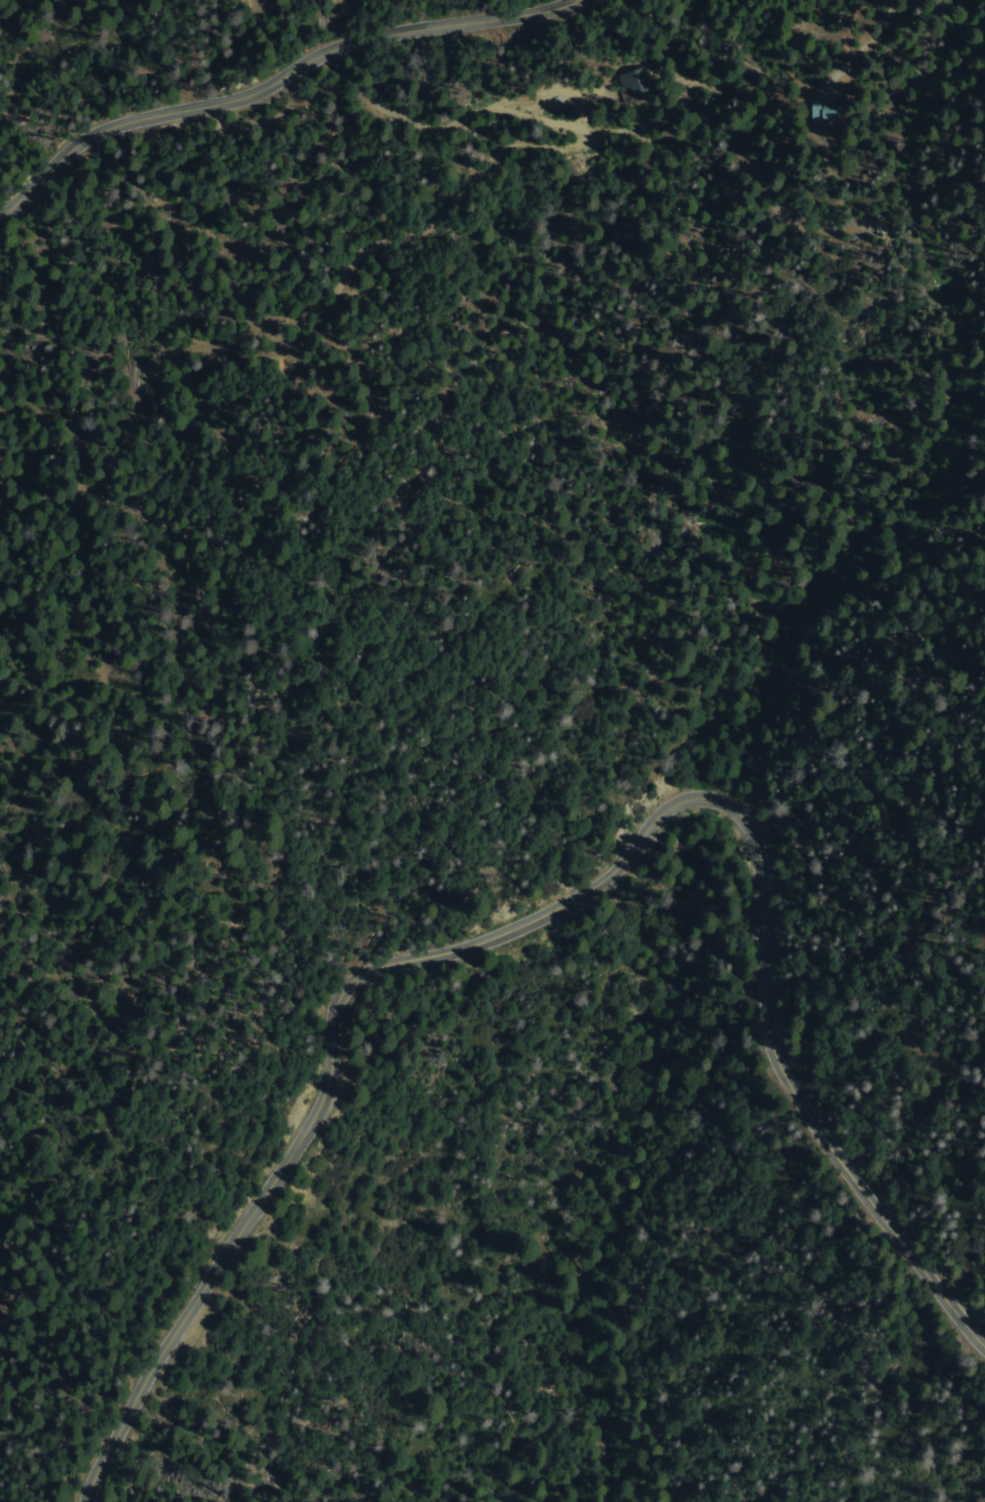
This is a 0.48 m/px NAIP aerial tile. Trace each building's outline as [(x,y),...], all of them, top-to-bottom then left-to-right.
[(656,92),(645,67),(621,78),(632,103),(656,92)] [(842,94),(817,94),(817,121),(842,121),(842,94)]
